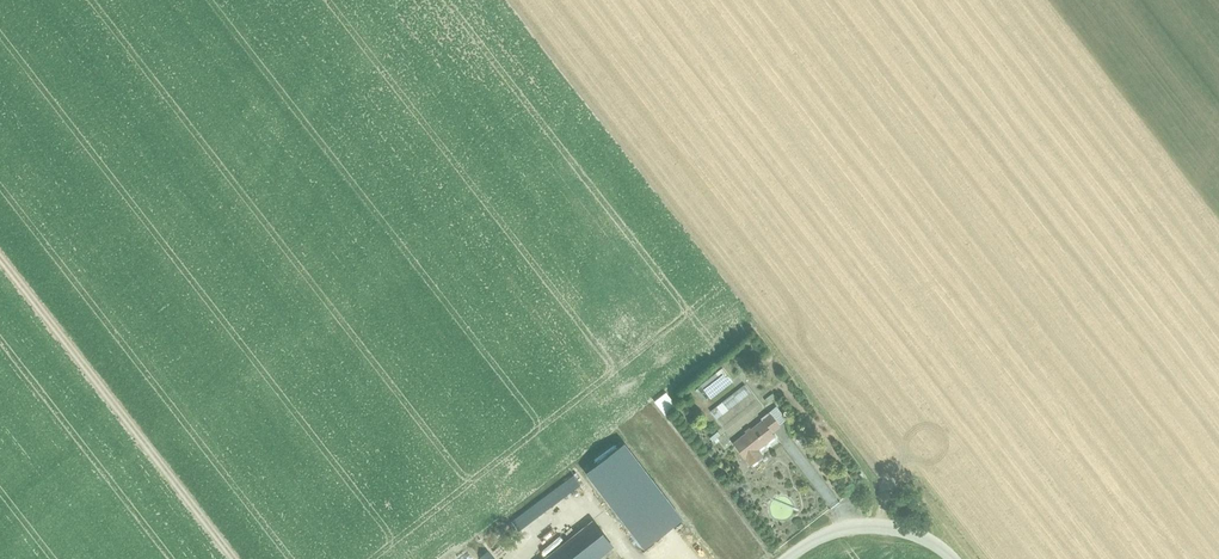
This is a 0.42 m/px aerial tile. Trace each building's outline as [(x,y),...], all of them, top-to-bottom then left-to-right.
[(537,143),(542,135),(536,131),(530,139),(537,143)] [(701,385),(710,397),(731,381),(722,369),(701,385)] [(695,390),(704,402),(710,397),(701,385),(695,390)] [(711,412),(717,420),(729,435),(763,408),(745,385),(711,412)] [(677,408),(666,393),(654,402),(665,417),(677,408)] [(773,432),(781,426),(770,412),(761,418),(762,420),(751,429),(750,428),(745,431),(746,433),(733,444),(751,466),(759,459),(755,455),(759,451),(758,450),(775,436),(773,432)] [(723,438),(717,431),(710,438),(715,444),(723,438)] [(585,473),(644,549),(683,519),(624,443),(585,473)] [(512,522),(519,531),(581,485),(574,475),(529,508),(530,509),(512,522)] [(613,547),(592,521),(544,558),(597,558),(613,547)] [(551,546),(567,534),(559,525),(544,537),(551,546)]
